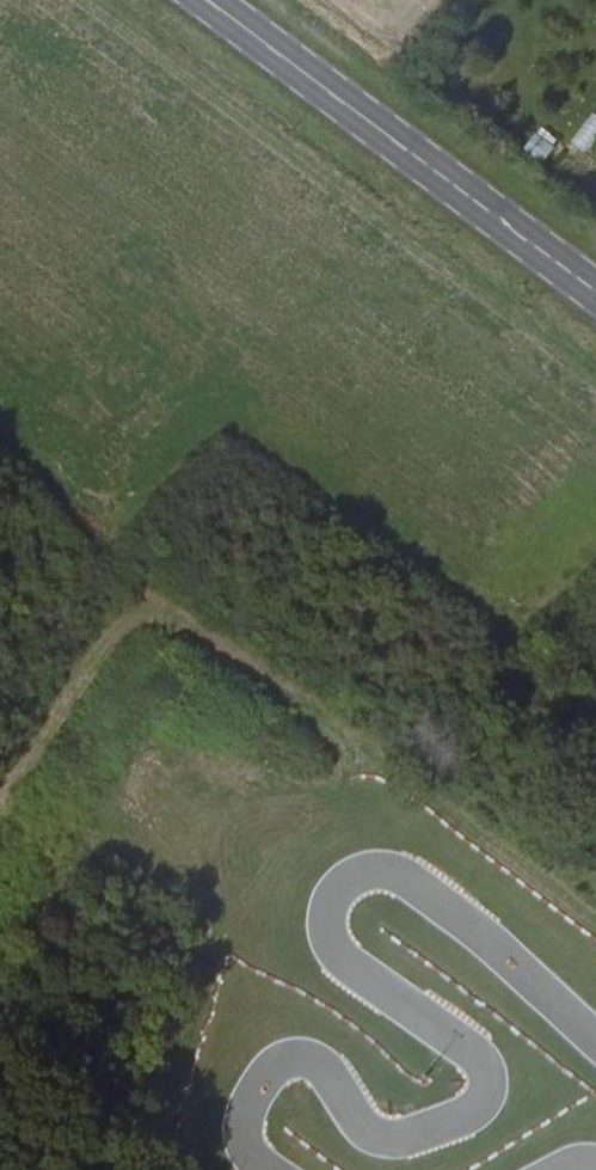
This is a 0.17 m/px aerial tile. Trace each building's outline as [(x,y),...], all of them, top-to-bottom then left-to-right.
[(538,129),(528,152),(551,161),(561,138),(538,129)]
